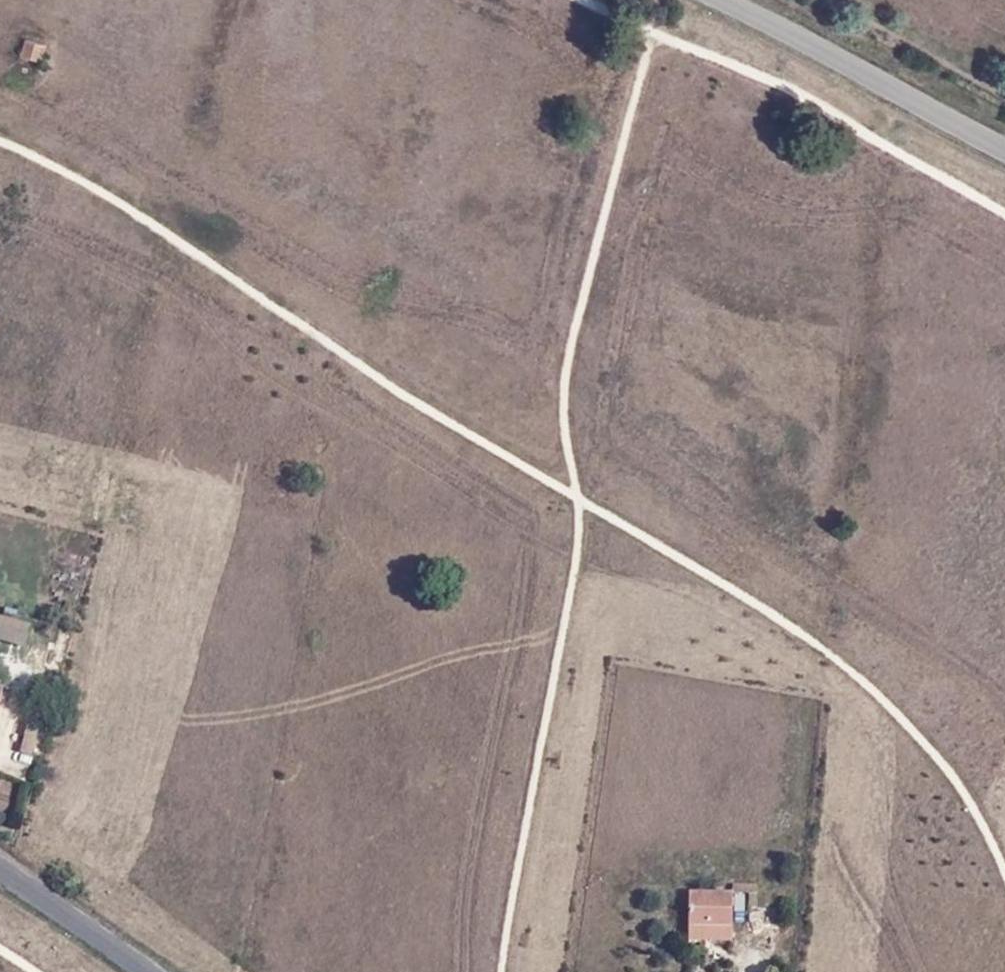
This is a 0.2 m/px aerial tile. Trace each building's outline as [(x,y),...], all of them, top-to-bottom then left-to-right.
[(48,41),(27,35),(21,53),(42,60),(48,41)] [(26,644),(31,620),(0,613),(0,639),(26,644)] [(0,787),(0,805),(16,812),(30,784),(7,773),(0,787)] [(732,944),(734,894),(732,893),(688,893),(688,944),(732,944)]
